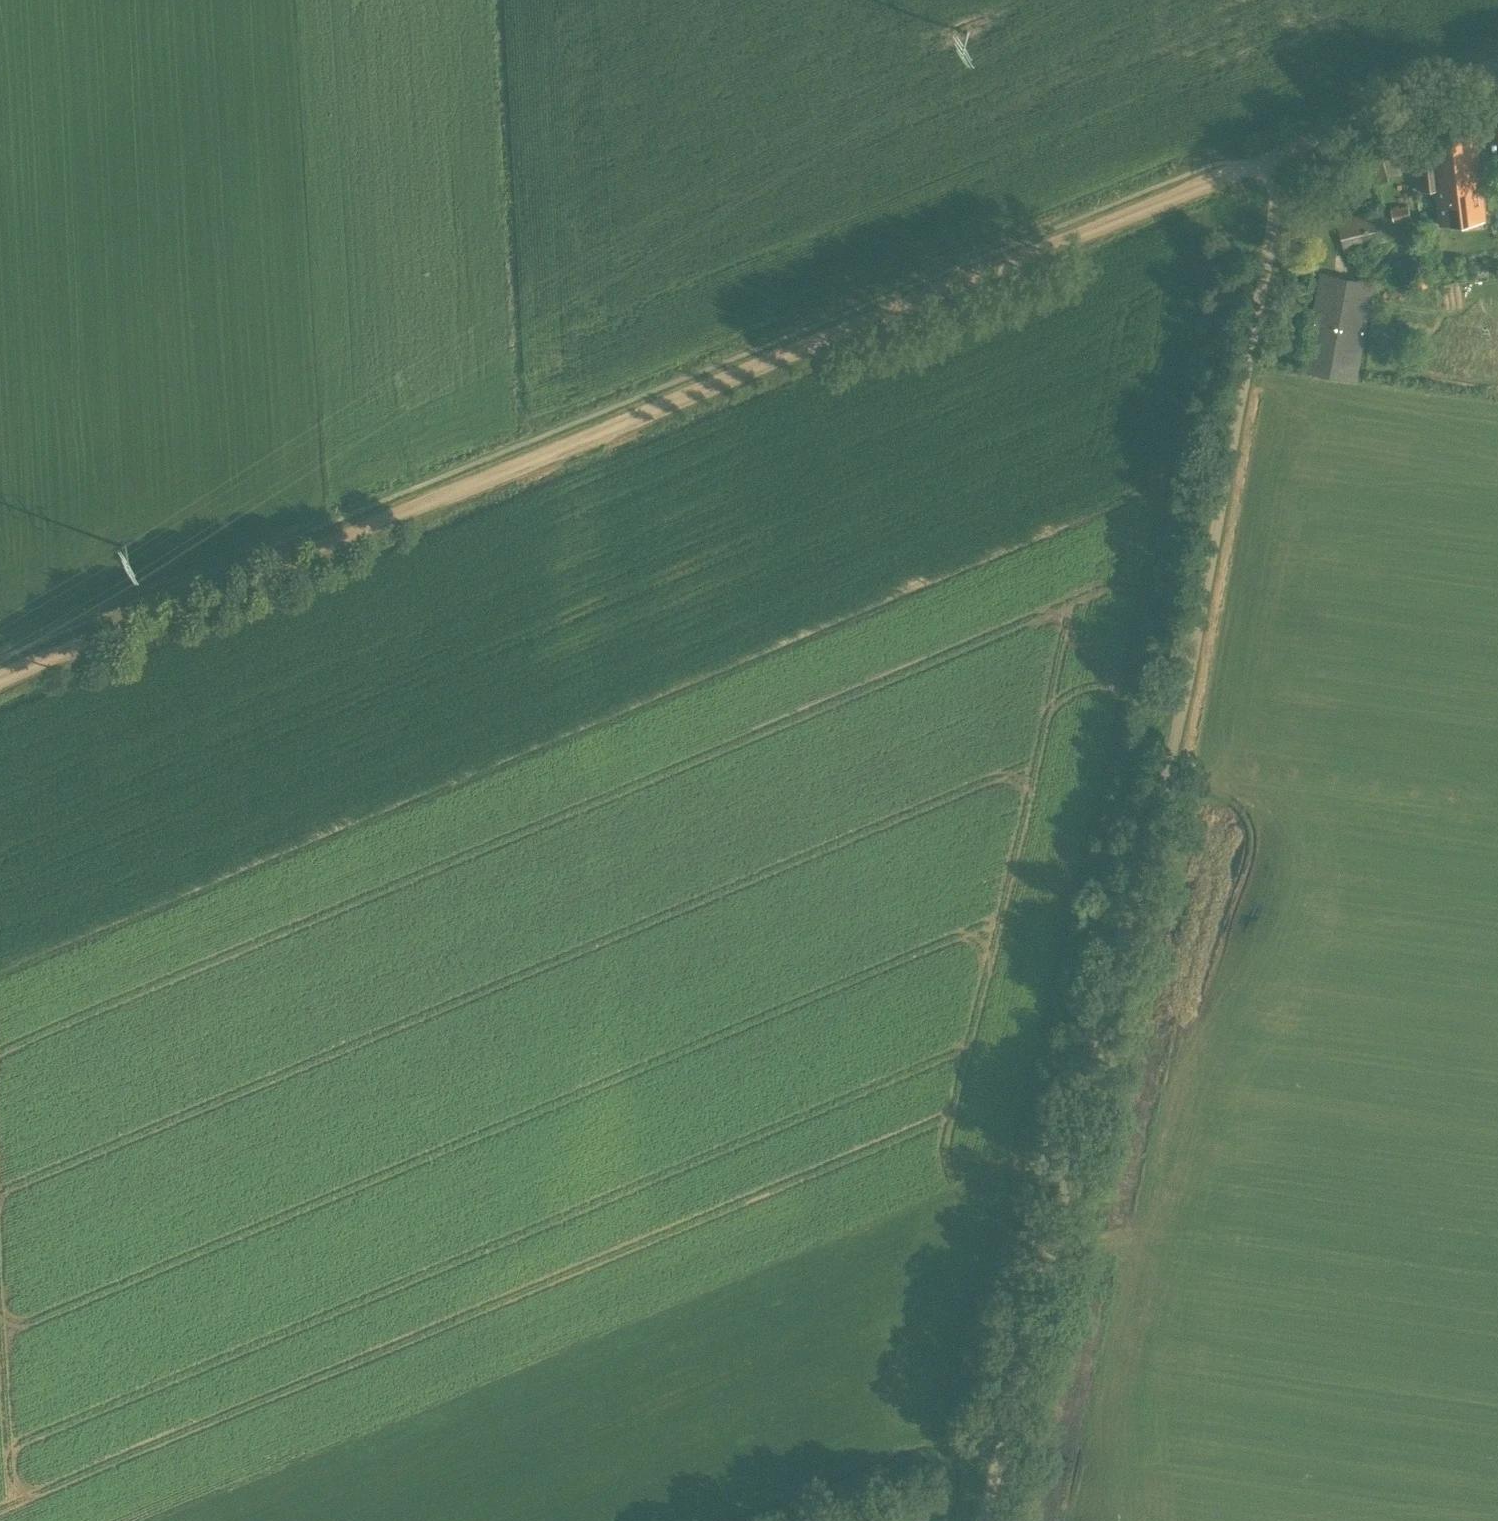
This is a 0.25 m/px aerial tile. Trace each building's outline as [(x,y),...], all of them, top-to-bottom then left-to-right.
[(1416,170),(1418,189),(1436,187),(1440,223),(1486,218),(1476,131),(1426,137),(1430,168),(1416,170)] [(1391,207),(1394,222),(1411,218),(1408,203),(1391,207)] [(1391,238),(1383,207),(1337,219),(1344,250),(1391,238)] [(1357,379),(1375,281),(1321,271),(1303,369),(1357,379)]
